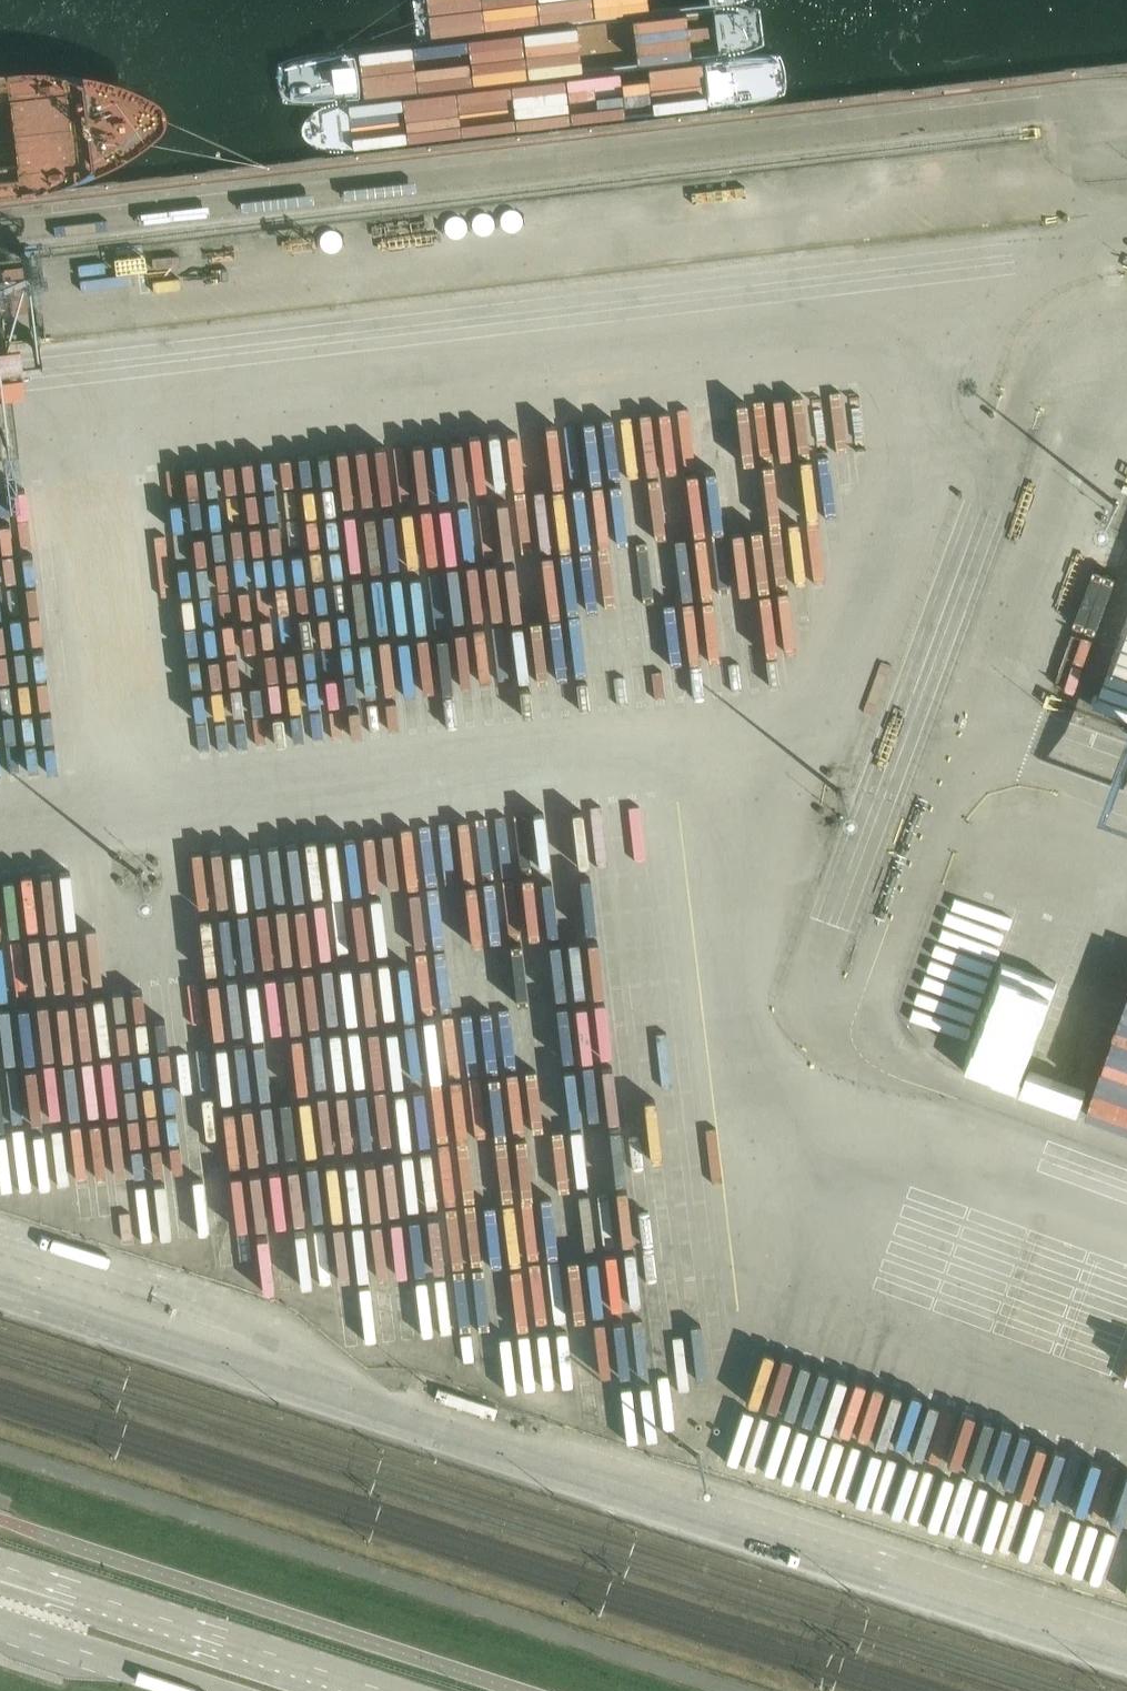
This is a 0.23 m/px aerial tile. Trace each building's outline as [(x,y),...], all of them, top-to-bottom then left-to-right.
[(903,1395),(872,1492),(919,1507),(950,1410),(903,1395)]
